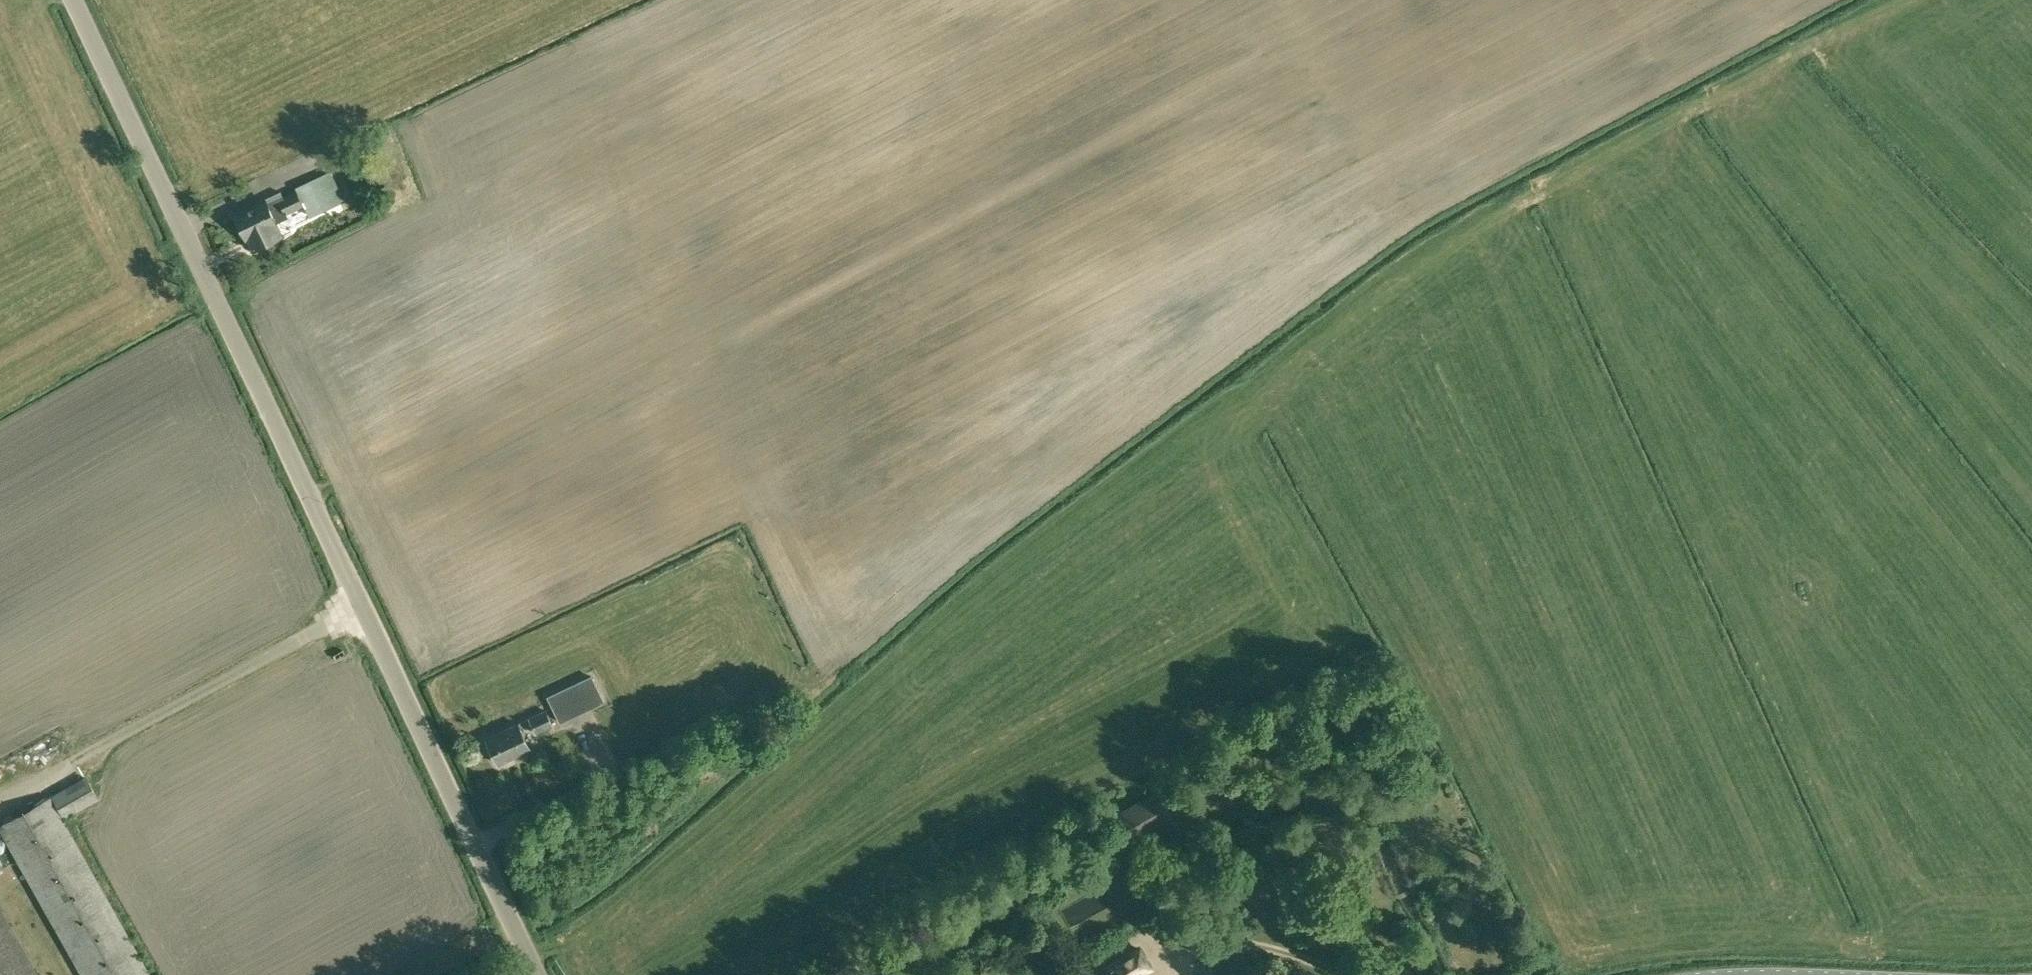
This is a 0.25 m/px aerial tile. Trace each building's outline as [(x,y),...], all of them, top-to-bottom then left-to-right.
[(286,214),(302,207),(305,206),(311,217),(346,201),(332,171),(330,172),(296,187),(297,190),(278,198),(266,203),(276,223),(281,221),(280,216),(285,213),(286,214)] [(276,223),(266,203),(265,199),(235,214),(253,251),(283,236),(276,223)] [(547,696),(552,706),(560,723),(605,701),(592,674),(547,696)] [(553,726),(545,709),(528,717),(536,734),(553,726)] [(499,764),(530,750),(519,724),(487,739),(499,764)] [(83,974),(150,974),(57,810),(61,808),(65,816),(97,798),(87,779),(0,826),(83,974)] [(1135,841),(1175,818),(1158,789),(1119,811),(1135,841)] [(0,910),(0,974),(36,974),(0,910)] [(1141,971),(1151,966),(1140,947),(1108,965),(1114,974),(1144,974),(1141,971)]
